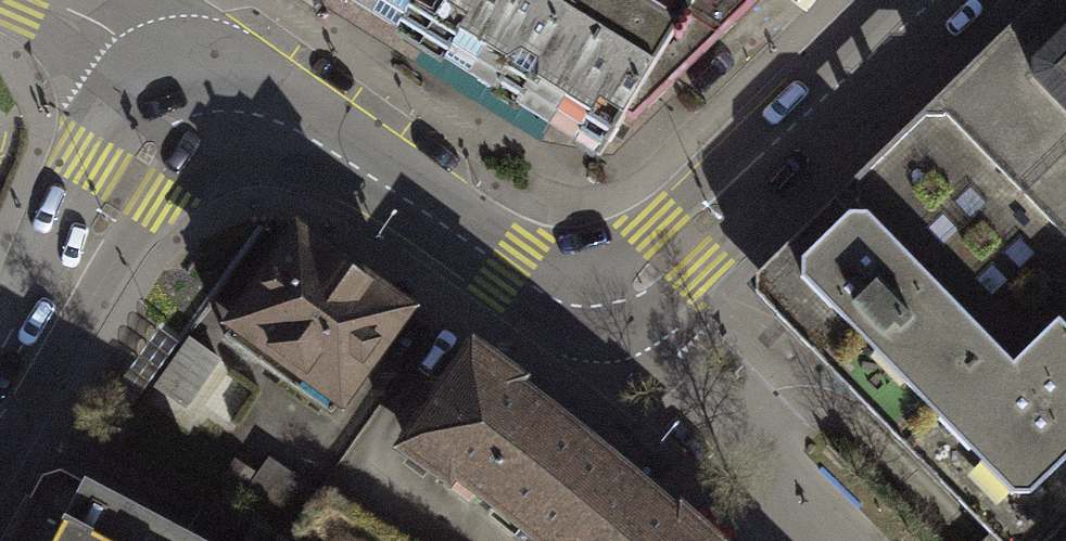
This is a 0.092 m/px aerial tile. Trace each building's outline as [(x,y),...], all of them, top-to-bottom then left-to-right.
[(349,12),(576,152),(600,167),(748,21),(769,0),(330,0),(349,12)] [(788,237),(757,266),(756,285),(951,482),(1007,540),(1037,540),(1065,513),(1065,0),(1031,0),(788,237)] [(417,325),(296,231),(220,338),(342,425),(417,325)] [(183,344),(163,330),(117,394),(137,408),(183,344)] [(406,441),(522,532),(533,540),(698,540),(655,503),(589,447),(533,403),(467,354),(406,441)] [(47,464),(8,532),(2,540),(195,540),(47,464)]
